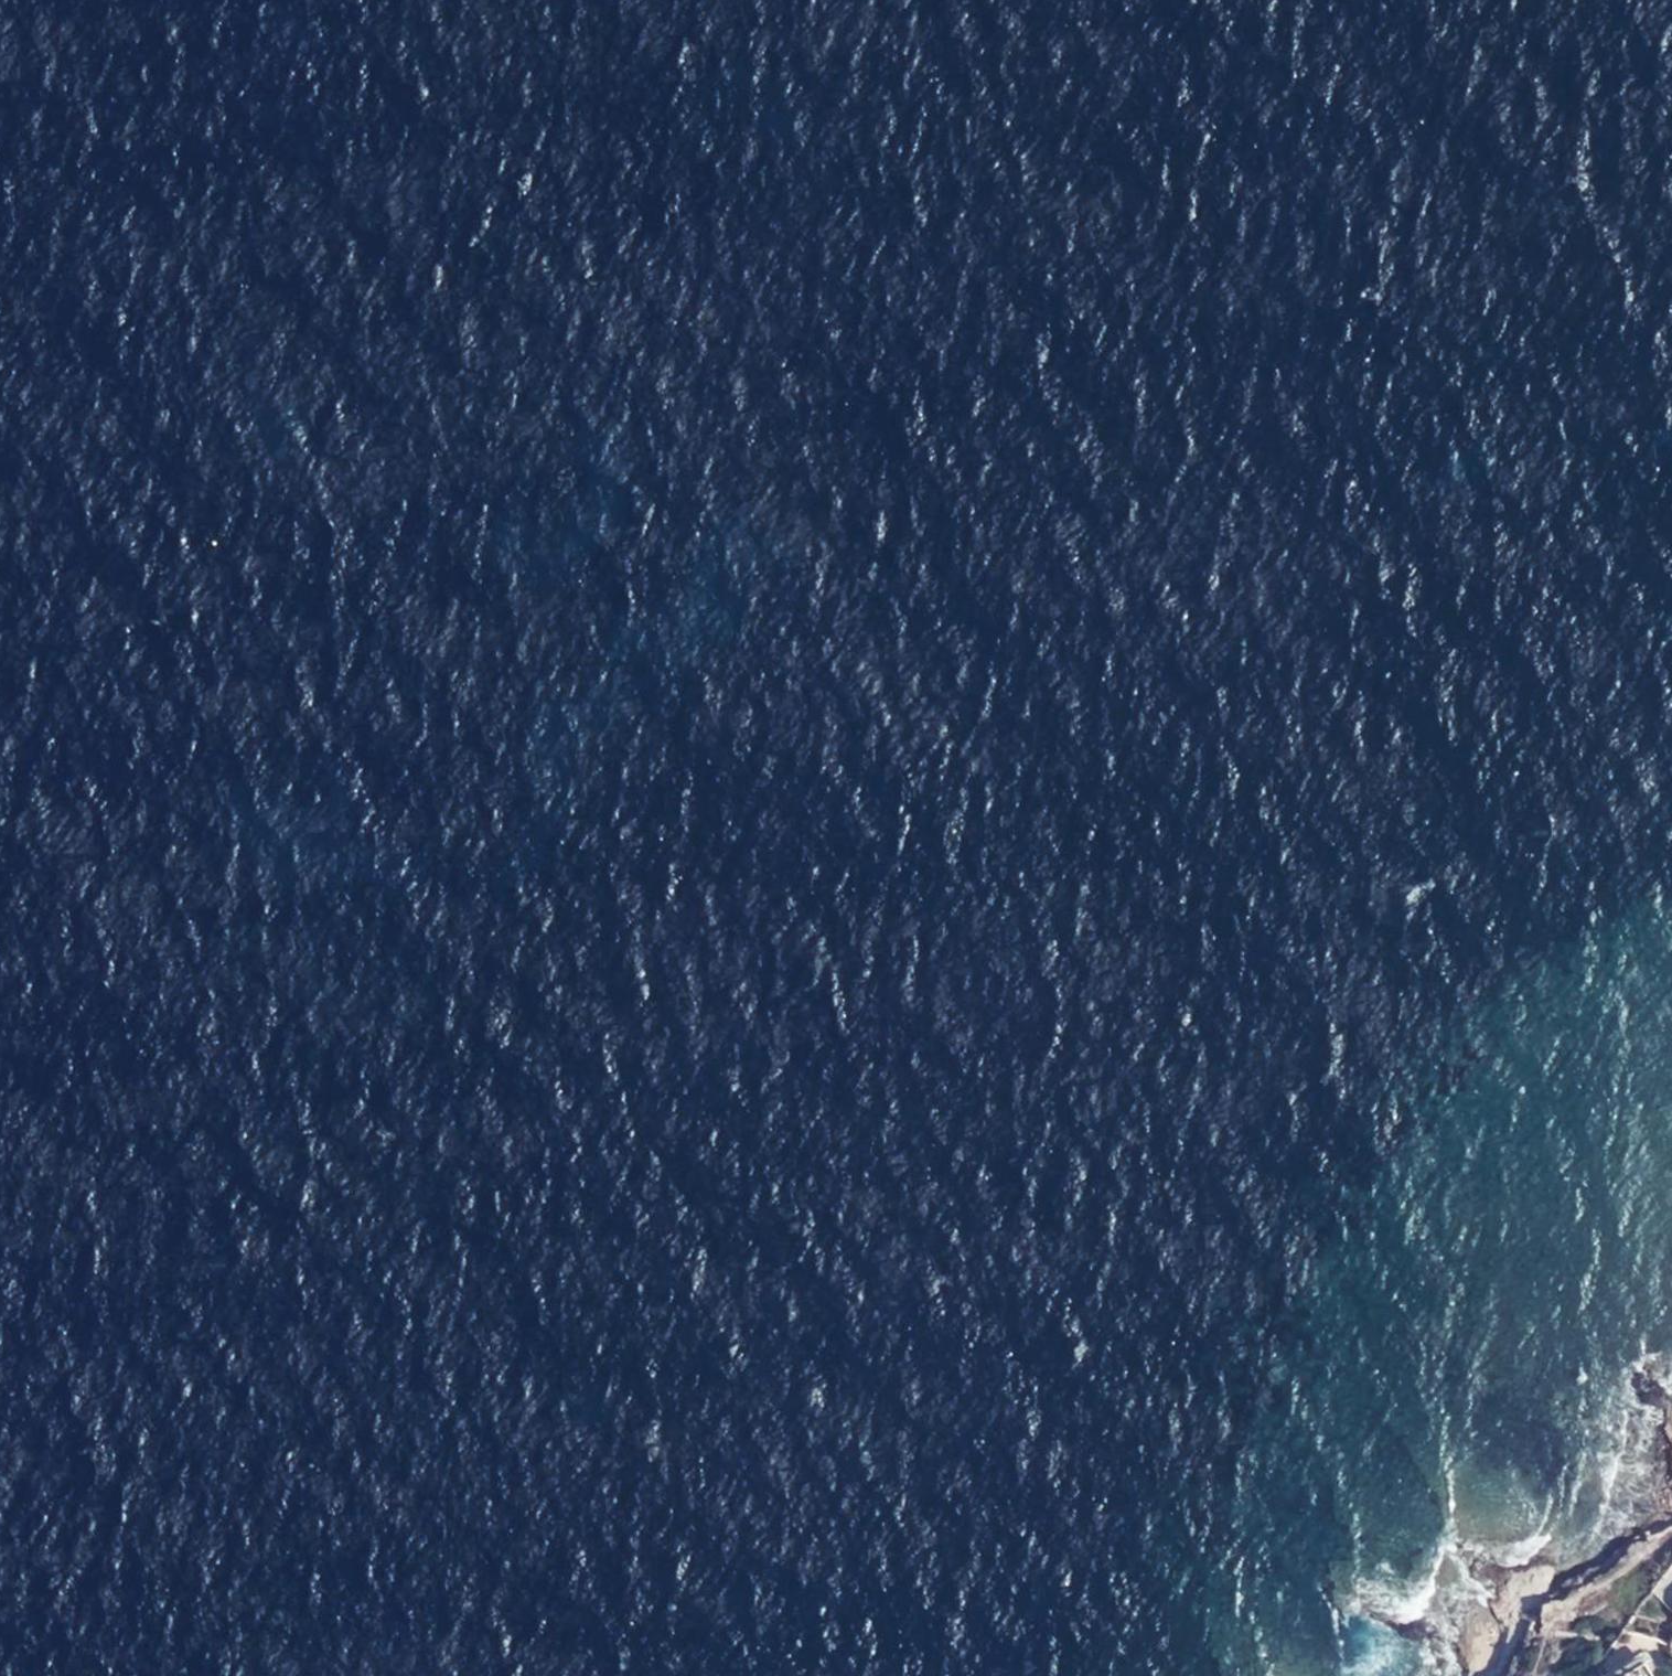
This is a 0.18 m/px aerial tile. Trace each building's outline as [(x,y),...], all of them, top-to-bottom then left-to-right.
[(1643,1659),(1639,1651),(1602,1673),(1604,1675),(1614,1675),(1643,1659)] [(1643,1659),(1614,1675),(1654,1675),(1643,1659)]
